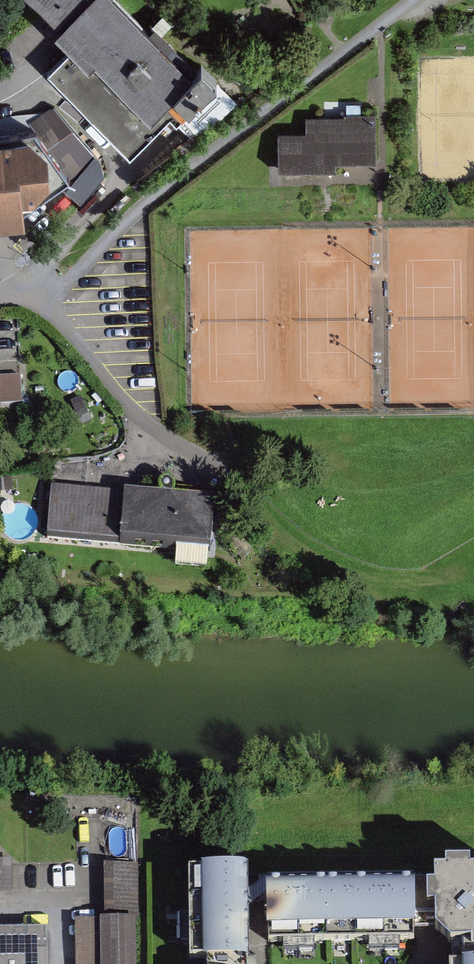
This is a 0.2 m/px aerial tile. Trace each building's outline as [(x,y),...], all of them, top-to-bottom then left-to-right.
[(54,20),(47,28),(80,60),(85,55),(140,109),(183,66),(116,0),(34,0),(54,20)] [(303,134),(278,134),(279,169),(330,169),(330,158),(372,157),(371,118),(303,118),(303,134)] [(13,223),(10,200),(23,199),(38,180),(35,144),(22,132),(0,134),(0,224),(13,223)] [(24,398),(22,372),(0,373),(0,399),(24,398)] [(206,498),(49,490),(47,538),(203,546),(206,498)] [(12,895),(12,858),(0,858),(0,895),(12,895)] [(108,863),(108,919),(78,919),(78,963),(135,963),(135,863),(108,863)] [(414,883),(414,916),(435,916),(435,930),(450,943),(463,943),(463,963),(473,963),(473,871),(470,871),(470,863),(445,864),(445,872),(435,872),(435,883),(414,883)] [(246,869),(189,870),(190,958),(206,958),(227,958),(247,958),(246,869)] [(414,872),(268,874),(269,941),(414,940),(414,916),(414,883),(414,872)] [(0,928),(0,963),(46,963),(46,927),(0,928)]
